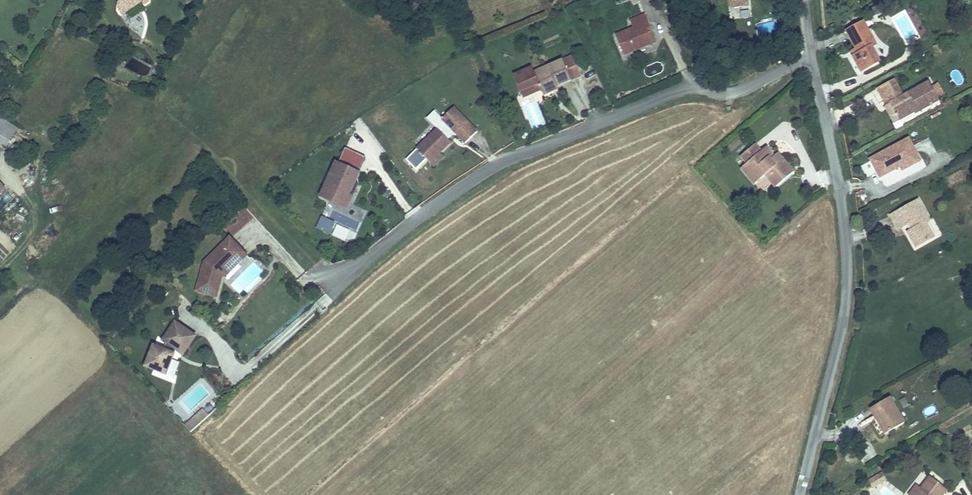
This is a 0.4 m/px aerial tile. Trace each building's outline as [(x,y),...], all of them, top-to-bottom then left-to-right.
[(132,9),(129,6),(135,3),(137,6),(143,2),(144,5),(149,2),(148,0),(117,0),(117,7),(121,16),(132,9)] [(641,17),(625,23),(631,42),(660,30),(657,22),(662,19),(655,1),(638,7),(641,17)] [(860,66),(880,56),(874,42),(878,38),(865,14),(847,23),(859,48),(852,52),(860,66)] [(529,60),(511,68),(517,83),(536,75),(538,81),(539,84),(556,76),(580,66),(571,45),(531,63),(529,60)] [(648,75),(661,73),(660,66),(647,68),(648,75)] [(889,96),(898,115),(917,105),(920,108),(943,97),(932,77),(908,88),(899,72),(881,81),(889,96)] [(536,75),(517,83),(520,90),(538,81),(536,75)] [(556,76),(539,84),(541,88),(558,80),(556,76)] [(892,117),(898,115),(889,96),(883,99),(892,117)] [(451,135),(458,128),(468,139),(480,128),(457,103),(445,114),(438,105),(430,112),(440,124),(419,143),(428,153),(438,145),(441,148),(453,137),(451,135)] [(1,145),(5,147),(16,129),(0,119),(0,129),(8,133),(1,145)] [(1,145),(8,133),(0,129),(0,144),(1,145)] [(902,163),(920,154),(910,134),(872,153),(881,170),(900,160),(902,163)] [(758,146),(751,139),(739,150),(745,157),(741,160),(756,177),(768,167),(778,178),(795,163),(778,144),(775,148),(767,153),(760,144),(758,146)] [(766,139),(760,144),(767,153),(775,148),(766,139)] [(435,160),(444,152),(441,148),(438,145),(428,153),(435,160)] [(367,159),(346,149),(339,165),(337,165),(333,174),(337,176),(332,187),(328,185),(322,197),(346,209),(352,197),(349,196),(367,159)] [(332,187),(337,176),(333,174),(328,185),(332,187)] [(918,228),(922,234),(935,228),(928,214),(932,211),(921,190),(894,204),(900,217),(908,212),(913,210),(917,218),(913,219),(909,222),(913,230),(918,228)] [(913,210),(908,212),(913,219),(917,218),(913,210)] [(321,217),(316,229),(351,245),(356,233),(321,217)] [(916,237),(922,234),(918,228),(913,230),(916,237)] [(205,263),(196,292),(216,298),(223,275),(245,255),(230,239),(205,263)] [(146,366),(166,374),(176,350),(182,354),(195,337),(176,323),(163,341),(158,337),(146,366)] [(887,433),(906,422),(892,396),(872,406),(887,433)] [(210,414),(204,407),(197,413),(204,420),(210,414)] [(191,431),(204,420),(197,413),(185,424),(191,431)] [(950,484),(933,469),(923,482),(922,482),(924,484),(916,493),(915,494),(941,494),(950,484)] [(874,488),(887,481),(882,473),(870,480),(874,488)] [(918,478),(910,488),(916,493),(924,484),(922,482),(923,482),(918,478)]
